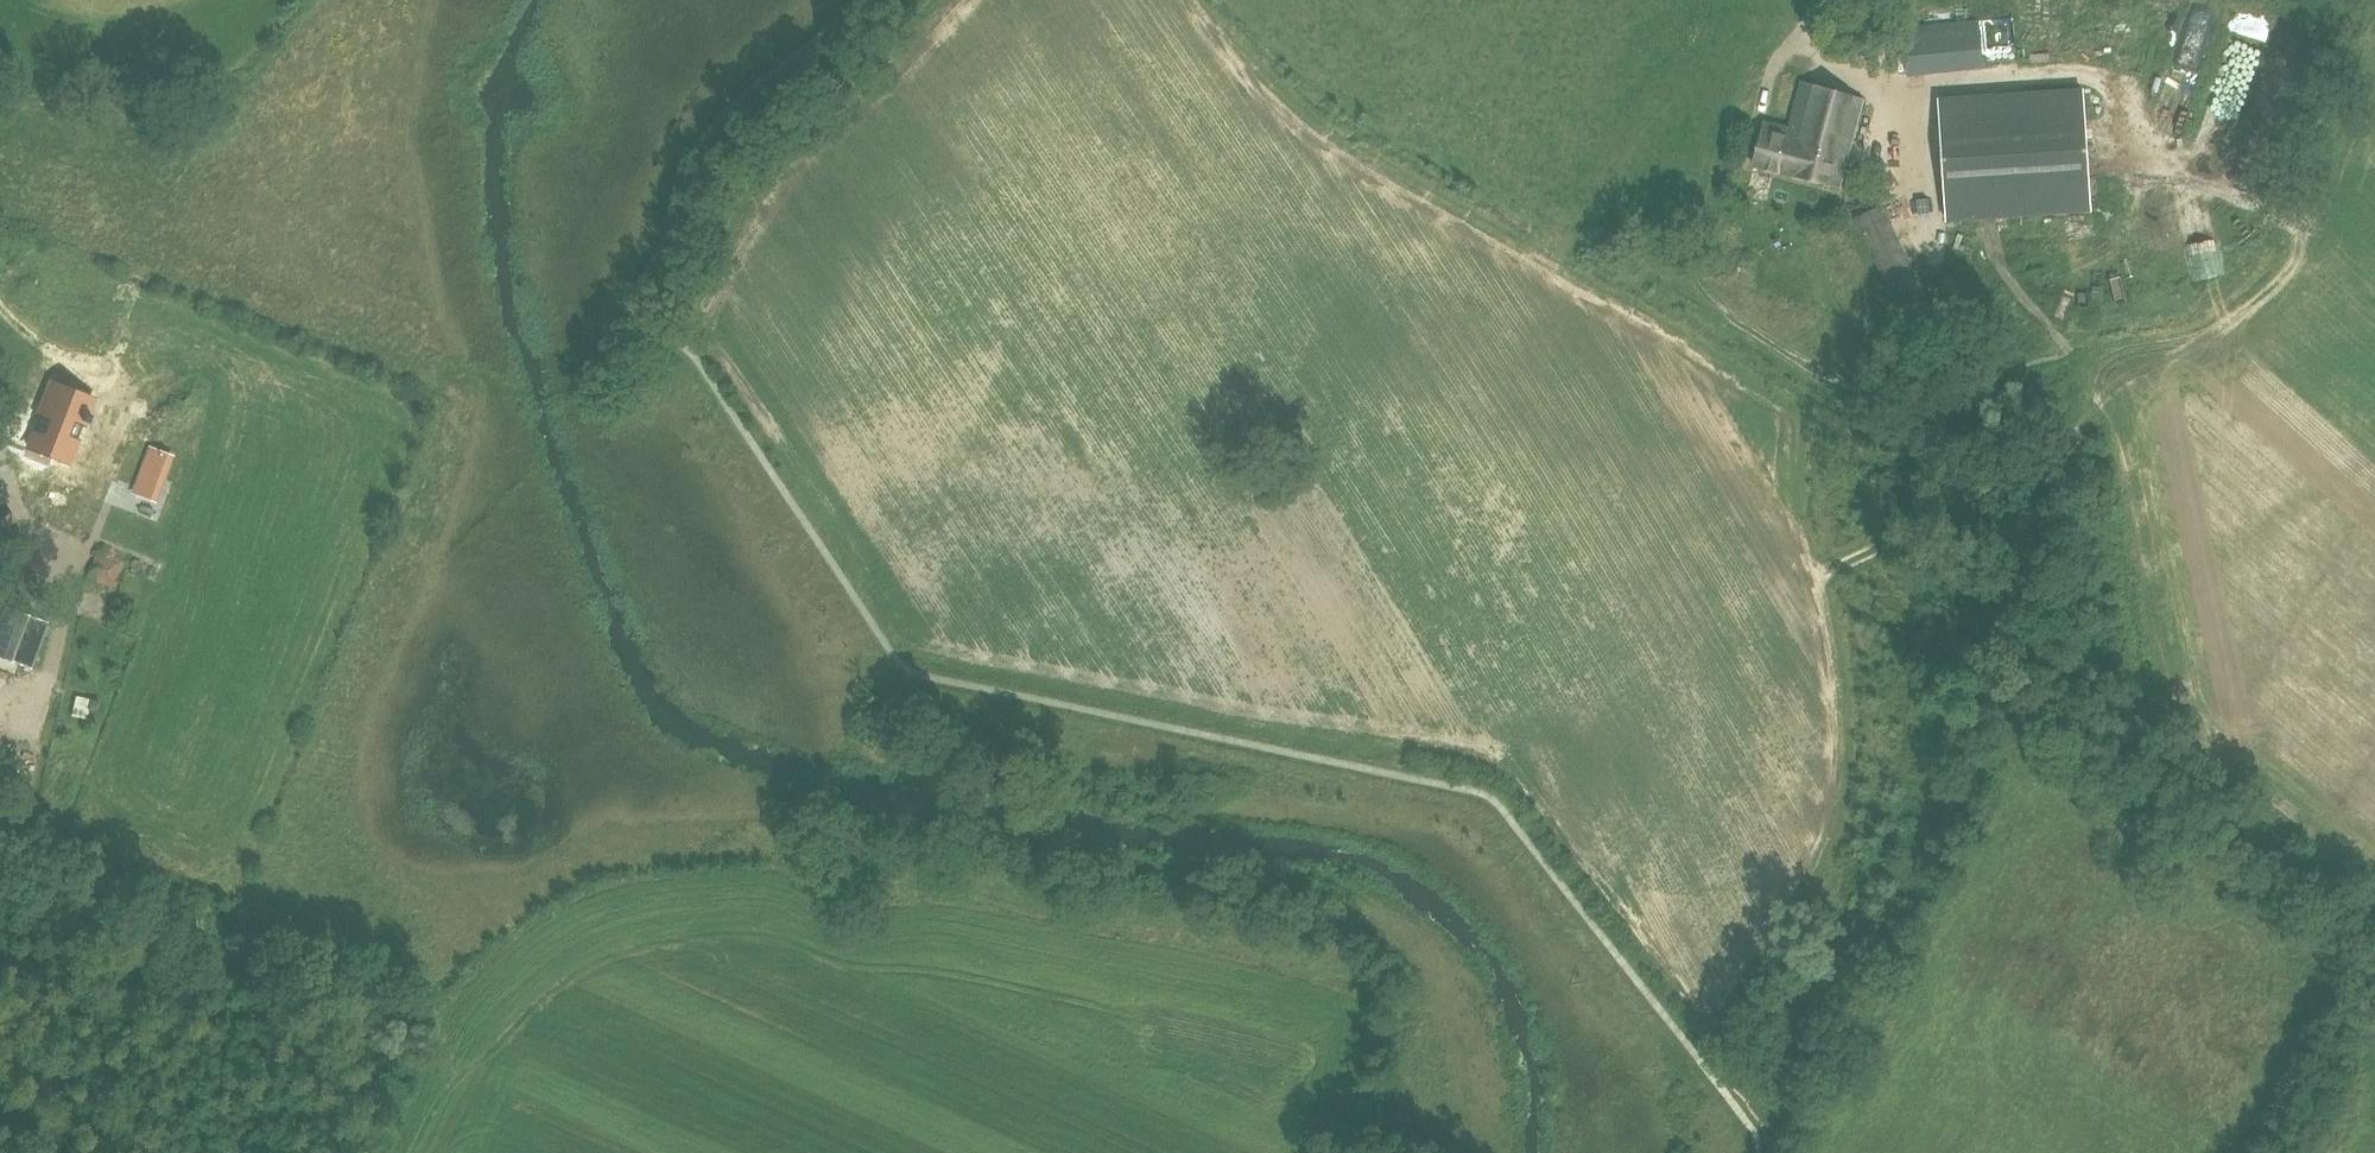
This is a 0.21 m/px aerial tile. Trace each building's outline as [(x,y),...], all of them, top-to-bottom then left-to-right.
[(2024,22),(1996,23),(1998,55),(2025,54),(2024,22)] [(1915,53),(1993,49),(1992,31),(1914,35),(1915,53)] [(1917,75),(1996,72),(1995,51),(1916,54),(1917,75)] [(1841,188),(1865,97),(1802,81),(1788,133),(1764,126),(1764,129),(1763,129),(1754,165),(1841,188)] [(2083,91),(1939,101),(1946,205),(1947,220),(2091,210),(2090,202),(2083,91)] [(1910,332),(1937,318),(1883,203),(1854,217),(1910,332)] [(77,438),(81,427),(85,428),(93,408),(97,398),(49,380),(45,390),(36,416),(41,418),(36,431),(32,430),(25,449),(71,466),(81,440),(77,438)] [(160,482),(170,454),(151,447),(140,475),(134,492),(154,500),(160,482)] [(1,604),(31,574),(0,541),(0,602),(1,604)] [(117,588),(127,560),(98,549),(87,577),(117,588)] [(47,620),(6,606),(0,624),(0,654),(32,665),(47,620)] [(98,711),(100,702),(91,700),(89,709),(98,711)]
